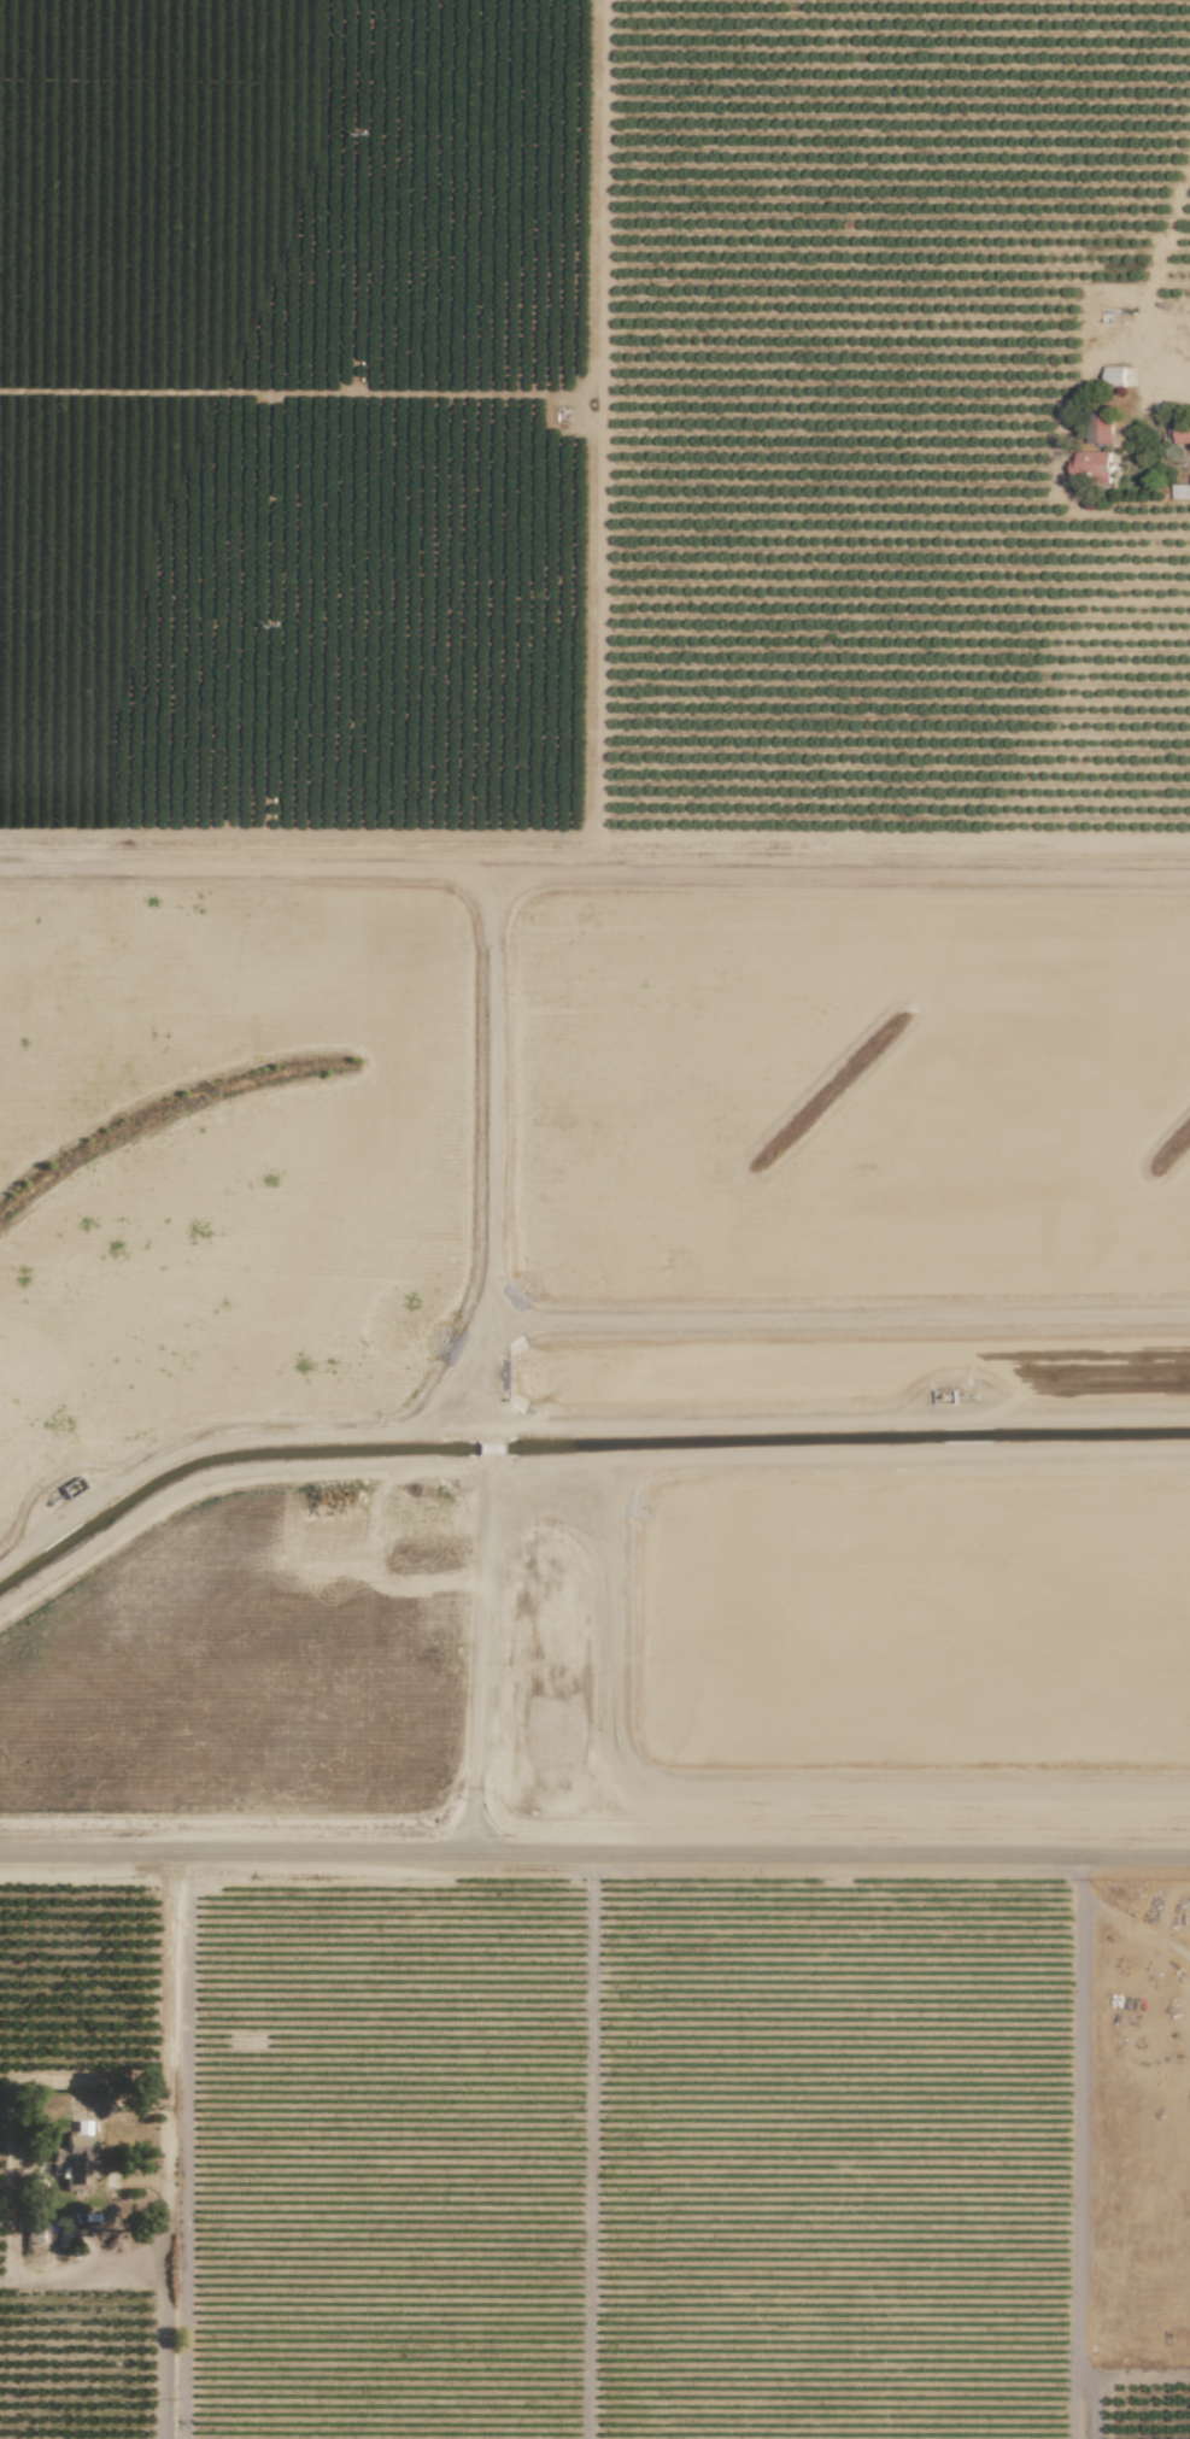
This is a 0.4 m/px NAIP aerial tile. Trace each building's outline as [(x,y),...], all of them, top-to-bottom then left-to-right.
[(1125,368),(1103,367),(1102,381),(1124,382),(1125,368)] [(1176,423),(1176,443),(1189,443),(1189,423),(1176,423)] [(1174,485),(1174,499),(1189,499),(1189,485),(1174,485)] [(89,2135),(62,2135),(62,2147),(49,2147),(49,2161),(64,2161),(64,2189),(87,2189),(87,2179),(95,2179),(95,2157),(89,2157),(89,2135)]
